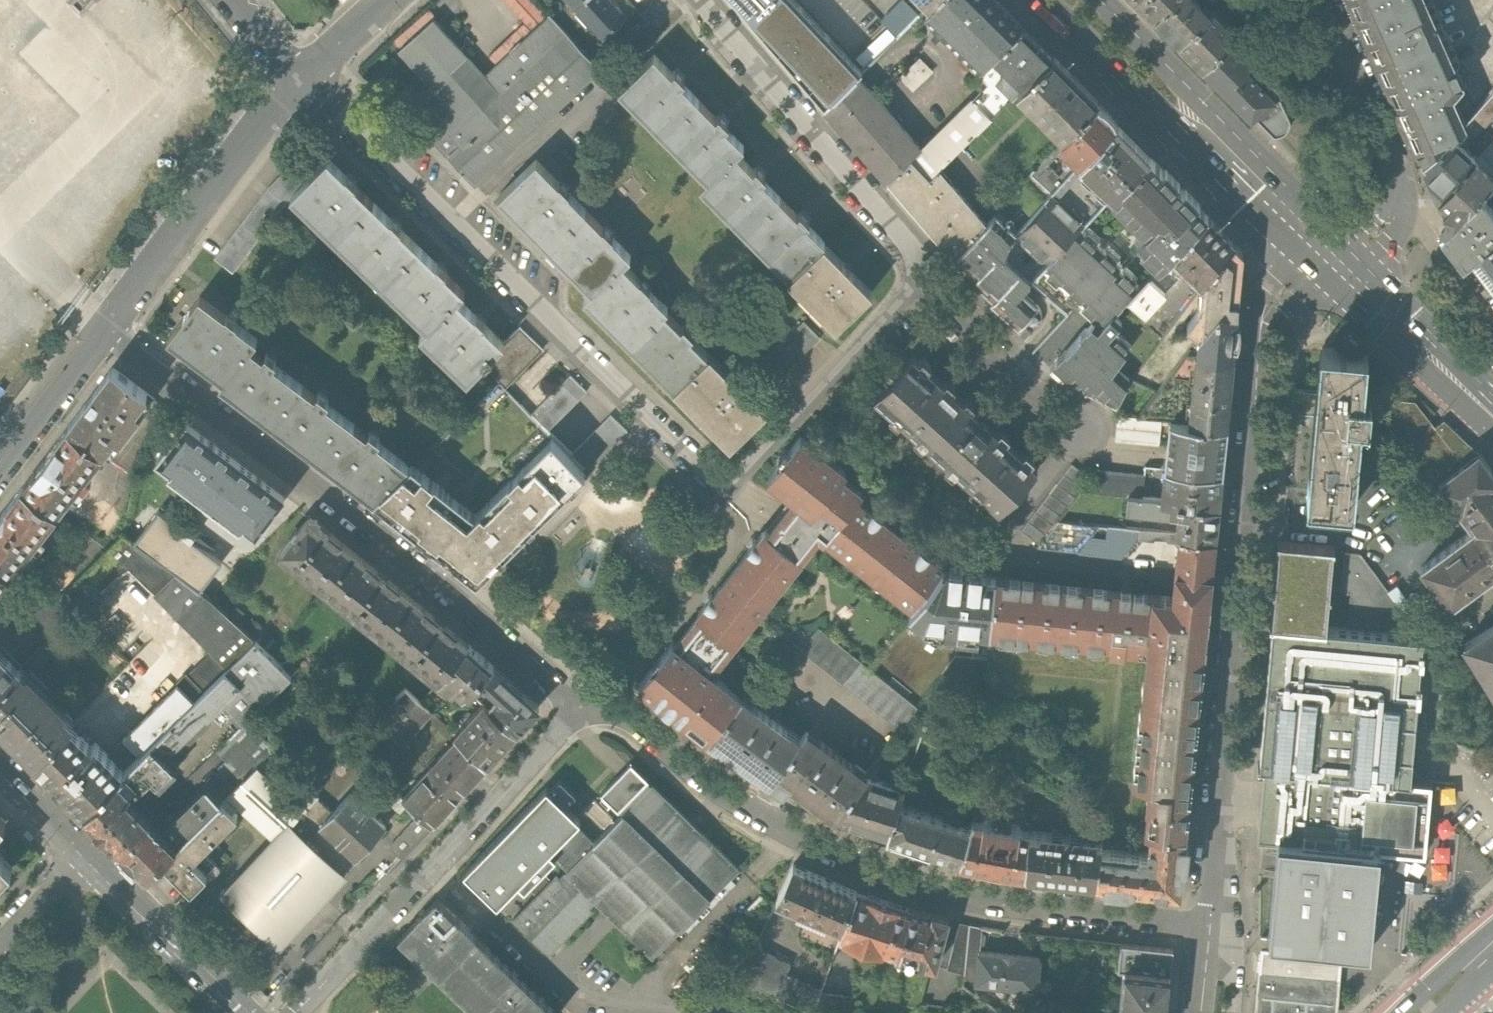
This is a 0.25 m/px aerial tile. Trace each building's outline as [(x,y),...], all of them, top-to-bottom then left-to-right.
[(603,39),(626,17),(611,0),(567,0),(603,39)] [(825,108),(857,76),(862,72),(793,0),(733,0),(825,108)] [(881,20),(898,38),(921,15),(906,0),(901,0),(881,20)] [(981,66),(994,54),(1023,26),(997,0),(936,0),(930,6),(926,10),(981,66)] [(1179,39),(1209,8),(1201,0),(1141,0),(1179,39)] [(1231,35),(1226,29),(1241,14),(1235,0),(1218,0),(1209,8),(1179,39),(1203,63),(1231,35)] [(1431,7),(1428,0),(1351,0),(1365,33),(1431,7)] [(1431,7),(1365,33),(1402,116),(1423,163),(1451,134),(1466,121),(1453,90),(1463,79),(1431,7)] [(448,156),(475,186),(600,68),(550,14),(485,75),(458,44),(434,18),(399,49),(430,83),(418,96),(430,110),(461,144),(448,156)] [(1008,69),(1023,85),(1052,56),(1023,26),(994,54),(1008,69)] [(1231,35),(1203,63),(1274,136),(1280,135),(1285,131),(1289,126),(1290,120),(1281,101),(1277,93),(1277,82),(1270,78),(1255,45),(1254,46),(1248,51),(1231,35)] [(1018,91),(1023,85),(1008,69),(994,54),(981,66),(970,76),(983,89),(923,146),(941,165),(1018,91)] [(664,133),(698,100),(681,82),(683,79),(679,75),(675,71),(672,73),(654,55),(620,88),(664,133)] [(1018,91),(1065,137),(1097,101),(1052,56),(1023,85),(1018,91)] [(934,70),(922,57),(901,76),(914,90),(934,70)] [(841,127),(887,181),(911,158),(920,149),(864,83),(857,76),(825,108),(831,114),(841,127)] [(698,100),(664,133),(708,178),(735,152),(742,145),(725,127),(727,124),(723,120),(719,115),(716,118),(698,100)] [(1060,143),(1080,163),(1118,122),(1097,101),(1065,137),(1060,143)] [(461,144),(430,110),(417,122),(448,156),(461,144)] [(1080,163),(1112,196),(1150,155),(1118,122),(1080,163)] [(1451,134),(1423,163),(1437,197),(1474,156),(1451,134)] [(1080,163),(1060,143),(1030,174),(1050,194),(1080,163)] [(701,185),(745,230),(779,196),(762,179),(764,176),(760,172),(756,168),(753,170),(735,152),(708,178),(701,185)] [(1208,215),(1150,155),(1112,196),(1104,205),(1143,245),(1139,250),(1153,264),(1157,260),(1162,264),(1170,255),(1208,215)] [(1437,197),(1450,225),(1492,179),(1492,174),(1474,156),(1437,197)] [(900,196),(918,223),(956,190),(939,168),(930,177),(911,158),(887,181),(900,196)] [(292,196),(339,242),(375,206),(352,185),(327,160),(309,179),(292,196)] [(545,243),(581,207),(563,189),(536,161),(499,196),(545,243)] [(286,203),(292,196),(309,179),(293,162),(267,190),(214,259),(233,273),(286,203)] [(1450,225),(1441,235),(1461,262),(1471,255),(1471,254),(1492,237),(1492,209),(1489,203),(1492,200),(1492,179),(1450,225)] [(987,226),(956,190),(918,223),(934,242),(952,263),(987,226)] [(797,216),(779,196),(745,230),(790,275),(824,242),(805,224),(808,221),(804,217),(800,213),(797,216)] [(1084,226),(1052,196),(1015,236),(1047,266),(1081,229),(1084,226)] [(395,226),(375,206),(339,242),(384,288),(421,251),(395,226)] [(581,207),(545,243),(592,291),(623,263),(629,256),(607,233),(581,207)] [(1194,278),(1202,285),(1234,242),(1229,237),(1208,215),(1170,255),(1194,278)] [(952,263),(972,282),(970,284),(979,293),(990,303),(988,306),(1015,332),(1035,310),(1020,296),(1030,286),(1002,260),(1009,244),(987,226),(952,263)] [(1122,322),(1113,314),(1127,302),(1139,287),(1135,283),(1138,279),(1127,269),(1124,272),(1114,263),(1118,258),(1109,250),(1105,254),(1094,244),(1099,239),(1090,230),(1087,234),(1081,229),(1047,266),(1042,272),(1047,276),(1043,280),(1054,291),(1057,287),(1066,295),(1062,298),(1075,309),(1078,305),(1081,308),(1078,312),(1085,320),(1090,324),(1051,369),(1067,381),(1116,406),(1127,384),(1112,371),(1117,366),(1130,348),(1114,333),(1122,322)] [(1471,254),(1471,255),(1475,261),(1480,268),(1492,284),(1492,237),(1471,254)] [(824,242),(790,275),(788,277),(836,327),(872,292),(848,267),(824,242)] [(1219,308),(1237,310),(1242,250),(1234,242),(1202,285),(1201,286),(1199,309),(1187,325),(1199,334),(1219,308)] [(440,271),(421,251),(384,288),(427,330),(456,301),(463,293),(440,271)] [(585,298),(629,343),(664,311),(667,308),(644,285),(623,263),(592,291),(585,298)] [(1148,277),(1139,287),(1127,302),(1144,317),(1166,294),(1148,277)] [(200,297),(169,338),(224,380),(250,347),(256,339),(236,324),(236,323),(232,319),(226,315),(226,316),(200,297)] [(456,301),(427,330),(420,337),(467,382),(483,366),(503,346),(479,323),(456,301)] [(1188,351),(1197,352),(1232,356),(1237,310),(1219,308),(1199,334),(1188,351)] [(681,329),(664,311),(629,343),(674,389),(708,356),(690,337),(693,334),(689,330),(685,326),(681,329)] [(820,339),(803,322),(754,370),(771,387),(820,339)] [(519,329),(503,346),(483,366),(499,383),(505,389),(543,351),(519,329)] [(221,385),(275,427),(305,389),(273,364),(275,361),(270,358),(265,354),(263,357),(250,347),(224,380),(221,385)] [(1304,413),(1316,415),(1305,501),(1354,506),(1361,419),(1369,420),(1370,396),(1361,396),(1364,352),(1323,348),(1319,392),(1294,389),(1292,411),(1304,413)] [(1226,424),(1232,356),(1197,352),(1189,421),(1226,424)] [(708,356),(674,389),(730,448),(767,412),(739,384),(710,354),(708,356)] [(973,412),(912,357),(873,399),(1000,514),(1039,472),(973,412)] [(89,400),(67,429),(101,453),(114,436),(120,440),(140,414),(134,410),(146,394),(113,368),(89,400)] [(531,416),(547,432),(586,393),(569,377),(531,416)] [(275,427),(320,460),(349,423),(325,405),(328,401),(323,398),(318,394),(316,397),(305,389),(275,427)] [(1391,422),(1438,483),(1478,452),(1468,444),(1443,420),(1434,427),(1415,401),(1370,396),(1369,420),(1391,422)] [(1138,416),(1117,414),(1114,438),(1159,442),(1161,418),(1138,416)] [(610,417),(572,456),(588,472),(627,433),(610,417)] [(1166,456),(1165,467),(1221,473),(1223,460),(1226,424),(1189,421),(1170,419),(1166,456)] [(367,436),(349,423),(320,460),(373,501),(409,468),(377,444),(379,441),(374,437),(369,433),(367,436)] [(159,460),(208,497),(235,461),(208,440),(187,424),(159,460)] [(36,470),(22,488),(55,513),(101,453),(67,429),(50,452),(36,470)] [(819,537),(863,572),(894,533),(881,522),(882,520),(878,516),(873,513),(871,515),(856,503),(862,495),(842,479),(846,474),(800,438),(768,479),(793,499),(795,497),(796,498),(798,499),(789,511),(820,535),(819,537)] [(514,477),(476,516),(513,546),(585,475),(570,459),(552,439),(514,477)] [(1478,452),(1438,483),(1460,511),(1492,485),(1492,472),(1478,452)] [(255,476),(235,461),(208,497),(256,534),(284,498),(255,476)] [(416,536),(420,531),(449,495),(429,479),(412,465),(409,468),(373,501),(416,536)] [(1070,465),(1021,533),(1039,546),(1089,479),(1070,465)] [(1162,500),(1218,506),(1221,473),(1165,467),(1162,500)] [(1127,496),(1142,498),(1145,475),(1097,470),(1082,491),(1127,496)] [(754,479),(732,500),(762,531),(784,510),(754,479)] [(1473,529),(1492,557),(1492,485),(1460,511),(1473,529)] [(9,573),(55,513),(22,488),(0,517),(0,566),(9,573)] [(457,501),(449,495),(420,531),(429,537),(437,544),(433,549),(477,584),(513,546),(476,516),(457,501)] [(1218,506),(1162,500),(1142,498),(1127,496),(1125,513),(1169,517),(1170,511),(1178,512),(1175,533),(1179,533),(1215,537),(1218,506)] [(760,611),(801,560),(800,560),(819,537),(820,535),(789,511),(770,535),(766,532),(757,543),(754,541),(751,544),(747,550),(750,552),(725,583),(760,611)] [(174,574),(200,593),(222,565),(185,537),(187,534),(158,512),(134,544),(174,574)] [(279,554),(330,595),(360,559),(335,539),(310,518),(299,533),(297,532),(279,554)] [(1178,544),(1179,533),(1175,533),(1142,529),(1141,541),(1157,542),(1158,541),(1170,541),(1171,543),(1178,544)] [(1492,573),(1492,557),(1473,529),(1421,568),(1450,605),(1469,591),(1492,573)] [(919,553),(894,533),(863,572),(913,611),(943,572),(928,561),(930,558),(925,554),(921,551),(919,553)] [(1174,581),(1173,597),(1208,601),(1210,586),(1215,537),(1179,533),(1178,544),(1174,581)] [(153,595),(174,574),(134,544),(124,537),(85,575),(101,591),(117,577),(129,571),(153,595)] [(1275,589),(1271,626),(1325,631),(1333,548),(1279,543),(1275,589)] [(1360,555),(1343,554),(1340,591),(1350,591),(1348,622),(1390,626),(1389,592),(1360,555)] [(379,574),(360,559),(330,595),(380,636),(410,600),(379,574)] [(9,573),(0,566),(0,586),(9,573)] [(945,574),(943,572),(913,611),(909,617),(924,628),(926,629),(925,640),(937,640),(938,630),(945,630),(945,635),(957,636),(956,642),(978,644),(979,634),(985,634),(991,635),(996,579),(982,578),(983,573),(970,571),(969,576),(965,576),(962,576),(962,570),(950,569),(950,574),(945,574)] [(200,593),(174,574),(153,595),(177,620),(212,655),(228,671),(255,644),(210,601),(200,593)] [(1208,601),(1173,597),(1136,593),(996,579),(991,635),(1147,651),(1133,782),(1149,784),(1145,819),(1146,820),(1145,830),(1151,831),(1184,835),(1189,796),(1208,601)] [(711,673),(760,611),(725,583),(714,598),(711,596),(707,600),(703,605),(707,607),(676,646),(711,673)] [(426,612),(410,600),(380,636),(439,683),(440,682),(469,648),(426,612)] [(1344,946),(1369,948),(1376,875),(1378,851),(1424,855),(1428,815),(1431,780),(1410,778),(1423,639),(1325,631),(1271,626),(1259,769),(1263,769),(1256,841),(1277,842),(1276,863),(1268,939),(1344,946)] [(1464,643),(1492,689),(1492,626),(1464,643)] [(818,629),(803,648),(903,729),(918,710),(869,670),(818,629)] [(673,643),(639,685),(677,714),(708,740),(742,698),(711,673),(676,646),(673,643)] [(289,678),(255,644),(228,671),(226,673),(239,686),(239,687),(259,708),(289,678)] [(21,669),(0,648),(0,690),(21,669)] [(476,654),(469,648),(440,682),(453,692),(457,688),(464,695),(466,693),(469,695),(482,682),(493,668),(476,654)] [(177,685),(178,686),(195,703),(226,673),(228,671),(212,655),(189,677),(187,675),(177,685)] [(499,674),(493,668),(482,682),(500,698),(489,709),(517,733),(525,724),(539,709),(523,695),(499,674)] [(21,669),(0,690),(0,728),(34,761),(69,725),(73,721),(21,669)] [(153,745),(160,752),(167,745),(172,750),(206,716),(208,718),(220,706),(239,687),(239,686),(226,673),(195,703),(153,745)] [(195,703),(178,686),(124,739),(141,756),(153,745),(195,703)] [(259,708),(239,687),(220,706),(240,726),(246,720),(259,708)] [(431,714),(406,691),(374,720),(402,746),(431,714)] [(801,741),(742,698),(708,740),(770,782),(801,741)] [(517,733),(489,709),(483,704),(455,735),(458,739),(488,765),(514,736),(517,733)] [(240,726),(217,749),(222,754),(227,759),(218,767),(231,781),(240,773),(245,778),(257,765),(274,749),(246,720),(240,726)] [(75,731),(69,725),(34,761),(39,767),(48,776),(84,812),(124,773),(95,743),(91,748),(75,731)] [(969,748),(934,726),(924,741),(959,763),(969,748)] [(801,741),(770,782),(776,786),(783,791),(789,783),(836,818),(867,778),(867,777),(807,732),(801,741)] [(432,826),(455,801),(488,765),(458,739),(403,798),(420,815),(432,825),(432,826)] [(141,756),(124,773),(84,812),(91,819),(118,846),(149,815),(127,793),(136,784),(140,788),(151,777),(160,786),(177,769),(160,752),(153,745),(141,756)] [(594,843),(576,826),(549,854),(555,860),(567,871),(560,878),(557,875),(551,882),(542,874),(527,889),(536,897),(513,921),(549,956),(599,905),(612,917),(652,958),(739,870),(652,785),(631,764),(616,779),(601,795),(622,815),(594,843)] [(222,800),(221,801),(232,811),(238,805),(275,839),(288,825),(289,825),(316,796),(319,794),(309,785),(295,800),(257,765),(245,778),(222,800)] [(904,791),(867,778),(836,818),(862,828),(862,830),(867,832),(888,838),(899,806),(904,791)] [(550,792),(565,807),(576,797),(560,781),(550,792)] [(149,815),(118,846),(122,851),(137,866),(146,875),(161,860),(221,801),(222,800),(207,785),(162,828),(153,819),(149,815)] [(542,874),(555,860),(549,854),(576,826),(580,821),(565,807),(550,792),(547,789),(464,874),(497,907),(518,885),(524,892),(527,889),(542,874)] [(385,827),(350,794),(333,812),(316,796),(289,825),(342,874),(385,827)] [(580,811),(598,827),(612,812),(594,796),(580,811)] [(221,801),(161,860),(167,867),(191,891),(204,878),(208,882),(220,870),(201,850),(236,816),(232,811),(221,801)] [(959,827),(899,806),(888,838),(888,840),(904,845),(928,853),(929,852),(943,856),(960,862),(972,828),(960,824),(959,827)] [(420,815),(389,848),(400,858),(432,825),(420,815)] [(974,822),(972,828),(960,862),(993,869),(1026,874),(1031,832),(1020,831),(1020,827),(984,821),(983,823),(974,822)] [(342,874),(289,825),(288,825),(275,839),(227,891),(282,941),(343,875),(342,874)] [(1139,853),(1101,849),(1098,881),(1136,886),(1179,890),(1184,835),(1151,831),(1149,853),(1139,852),(1139,853)] [(1102,840),(1031,832),(1026,874),(1098,881),(1101,849),(1102,840)] [(12,866),(0,854),(0,878),(12,866)] [(778,902),(843,931),(857,893),(795,867),(778,902)] [(857,893),(843,931),(841,939),(896,957),(910,910),(857,893)] [(398,940),(413,955),(428,968),(474,1012),(552,1012),(436,901),(424,913),(398,940)] [(896,957),(935,968),(948,921),(910,910),(896,957)] [(976,983),(979,952),(981,928),(959,923),(947,971),(964,975),(964,982),(976,983)] [(1173,950),(1121,945),(1118,970),(1125,971),(1120,1012),(1166,1012),(1167,1008),(1170,980),(1170,975),(1173,950)] [(1260,946),(1254,1012),(1338,1012),(1339,1003),(1341,981),(1343,951),(1293,949),(1260,946)] [(741,980),(775,997),(785,976),(790,966),(755,950),(741,980)] [(1040,958),(979,952),(976,983),(1037,990),(1040,958)] [(1098,975),(1083,967),(1070,990),(1086,998),(1098,975)] [(785,976),(775,997),(809,1012),(813,1012),(820,992),(785,976)] [(820,992),(813,1012),(851,1012),(852,999),(842,998),(842,982),(826,976),(820,992)]
